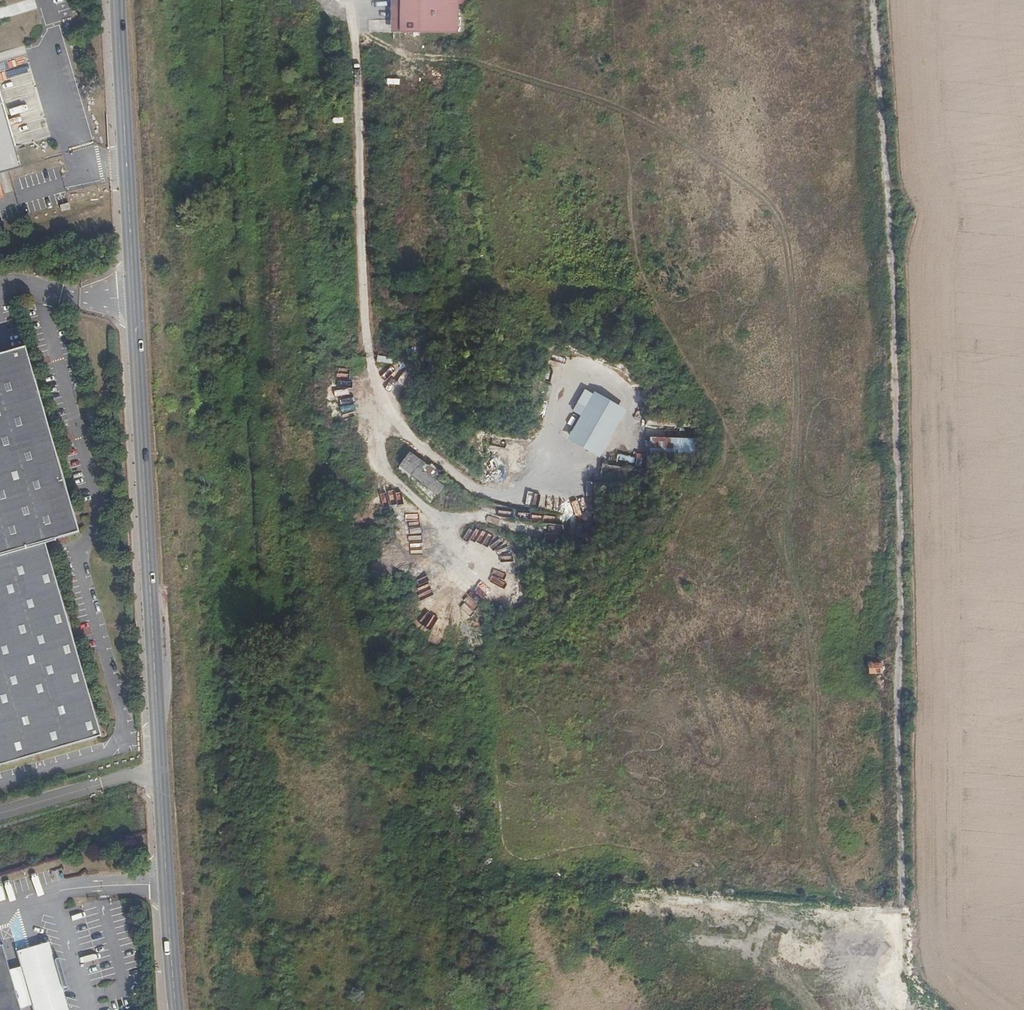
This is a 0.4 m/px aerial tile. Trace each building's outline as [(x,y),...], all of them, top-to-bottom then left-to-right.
[(458,0),(393,0),(393,4),(401,4),(400,29),(457,31),(458,0)] [(401,4),(393,4),(392,29),(400,29),(401,4)] [(20,169),(0,98),(0,175),(20,169)] [(50,559),(46,545),(56,542),(55,540),(81,533),(26,347),(0,355),(0,768),(102,739),(50,559)] [(629,412),(591,391),(567,433),(605,455),(629,412)] [(649,453),(677,452),(677,438),(649,439),(649,453)] [(645,472),(648,455),(613,448),(610,465),(645,472)] [(445,486),(423,465),(416,472),(438,493),(445,486)] [(867,676),(879,676),(878,663),(867,664),(867,676)] [(50,942),(16,952),(20,967),(9,970),(2,945),(0,945),(0,1009),(20,1009),(31,1006),(32,1009),(69,1009),(50,942)] [(863,977),(877,979),(879,963),(865,961),(863,977)]
